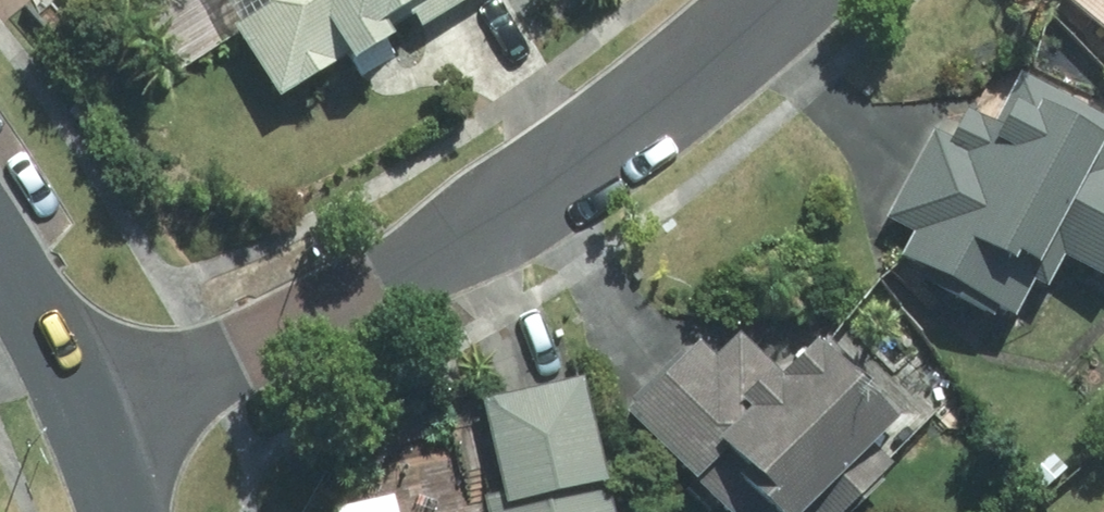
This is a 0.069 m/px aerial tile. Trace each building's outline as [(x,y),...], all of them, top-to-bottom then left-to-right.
[(375,34),(372,26),(395,12),(409,34),(467,0),(255,0),(260,9),(226,30),(270,103),(336,64),(338,67),(380,42),(375,34)] [(1103,40),(1103,0),(1057,0),(1103,40)] [(1019,76),(990,129),(976,122),(974,125),(958,117),(945,144),(928,134),(881,222),(909,237),(895,264),(919,277),(914,286),(984,323),(990,314),(1006,324),(1027,287),(1039,294),(1057,260),(1103,285),(1103,122),(1019,76)] [(715,511),(838,511),(883,468),(863,446),(884,424),(805,342),(772,376),(733,335),(709,357),(692,342),(619,413),(715,511)] [(580,382),(479,402),(499,498),(481,501),(483,511),(608,511),(580,382)] [(1061,471),(1048,455),(1026,473),(1038,488),(1061,471)]
